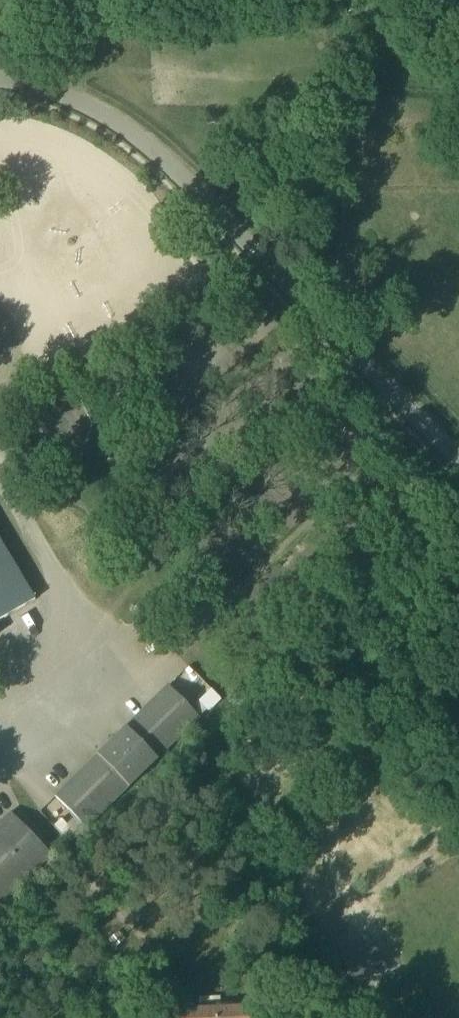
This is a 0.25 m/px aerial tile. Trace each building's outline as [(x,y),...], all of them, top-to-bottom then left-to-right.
[(35,600),(0,542),(0,621),(35,600)] [(107,751),(100,758),(58,798),(56,795),(55,796),(86,828),(199,717),(168,685),(167,686),(170,689),(122,736),(119,733),(104,748),(107,751)] [(52,855),(15,818),(0,832),(0,905),(52,855)] [(356,984),(385,967),(367,937),(339,955),(356,984)] [(197,1005),(170,1006),(170,1017),(248,1017),(248,1003),(197,1005)]
